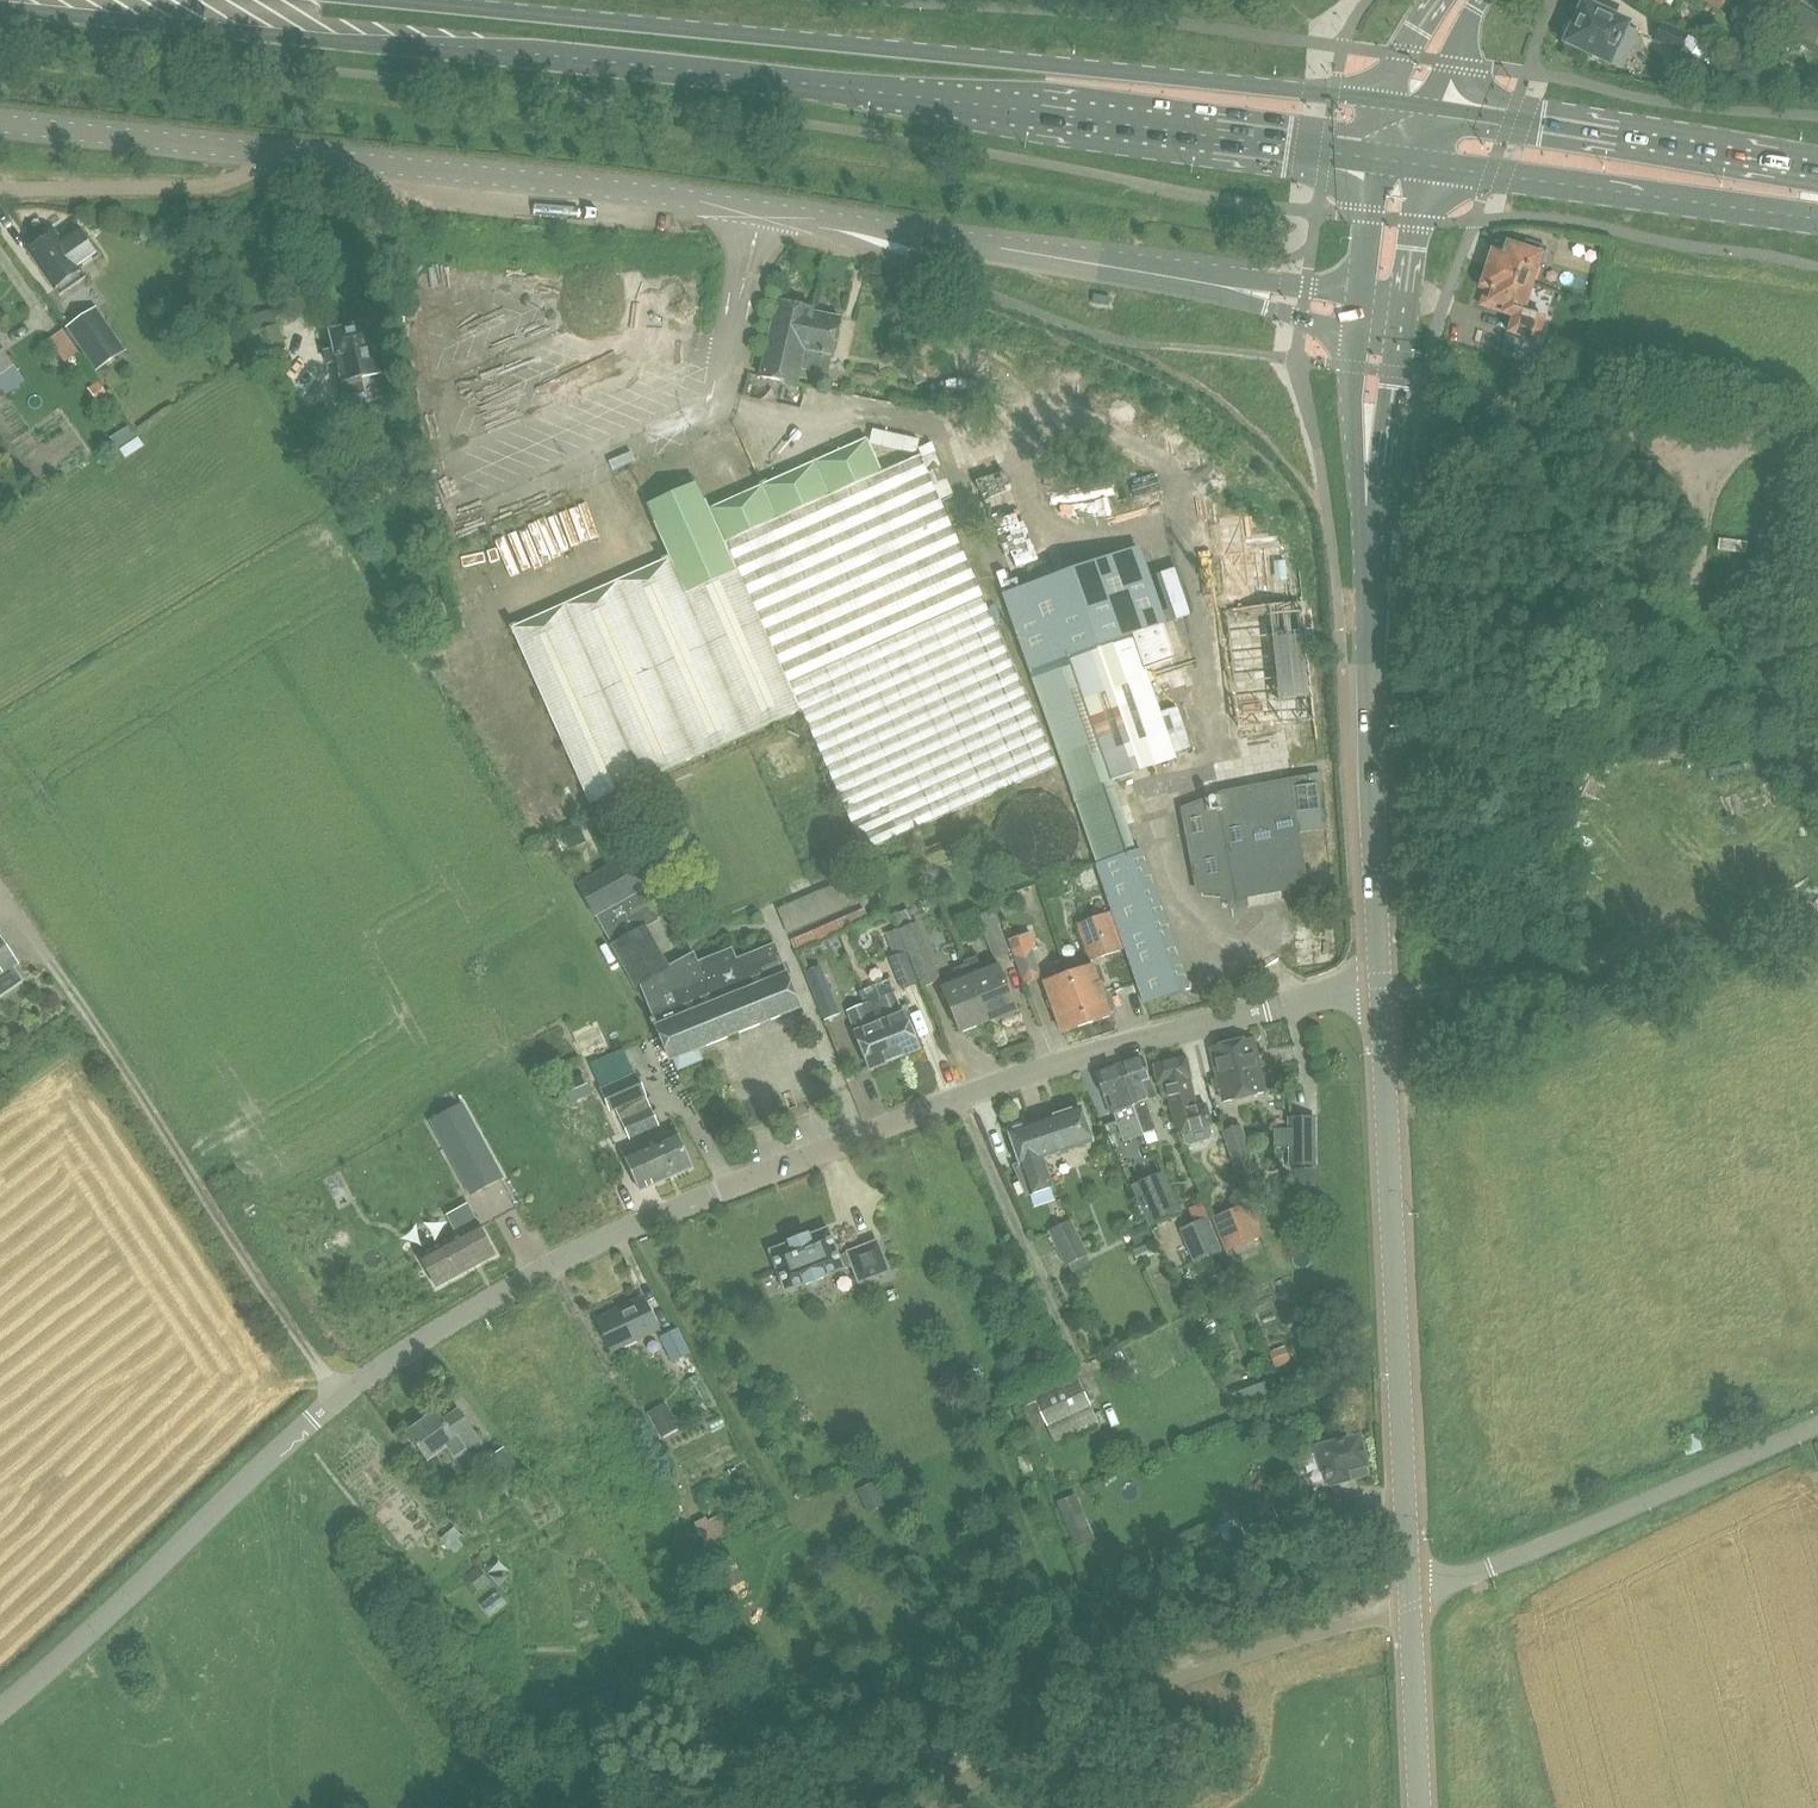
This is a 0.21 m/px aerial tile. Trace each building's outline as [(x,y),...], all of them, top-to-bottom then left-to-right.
[(1718,12),(1727,0),(1701,0),(1718,12)] [(1564,28),(1562,31),(1563,35),(1565,39),(1564,43),(1590,55),(1592,58),(1596,61),(1600,59),(1609,64),(1609,63),(1620,68),(1637,32),(1626,27),(1628,23),(1582,2),(1571,26),(1568,26),(1564,28)] [(1652,41),(1679,54),(1689,34),(1662,21),(1652,41)] [(1780,47),(1787,35),(1774,28),(1765,44),(1773,49),(1780,47)] [(30,252),(57,293),(82,276),(78,269),(98,256),(79,228),(60,240),(56,234),(30,252)] [(1525,240),(1522,248),(1541,254),(1537,267),(1541,268),(1547,247),(1525,240)] [(1541,254),(1522,248),(1507,243),(1503,255),(1491,251),(1486,267),(1532,281),(1537,267),(1541,254)] [(1478,271),(1476,277),(1477,281),(1481,283),(1480,285),(1485,287),(1479,306),(1512,317),(1507,332),(1535,341),(1543,318),(1523,312),(1532,281),(1486,267),(1486,269),(1481,268),(1478,271)] [(797,385),(800,369),(813,308),(775,301),(759,377),(797,385)] [(89,308),(62,327),(91,368),(117,349),(89,308)] [(828,375),(831,356),(832,356),(840,317),(813,312),(814,309),(813,308),(800,369),(828,375)] [(265,326),(262,312),(242,317),(252,359),(269,354),(268,351),(286,347),(280,322),(265,326)] [(333,348),(323,350),(326,365),(336,363),(344,397),(353,395),(356,408),(385,402),(368,324),(361,317),(350,319),(348,329),(330,333),(333,348)] [(14,366),(0,345),(0,376),(14,366)] [(908,365),(915,384),(929,379),(922,360),(908,365)] [(0,376),(0,388),(5,395),(7,394),(13,401),(27,391),(22,384),(26,381),(14,366),(0,376)] [(87,387),(97,403),(108,395),(97,380),(87,387)] [(511,627),(588,803),(800,710),(863,852),(1056,765),(920,456),(935,449),(920,415),(709,508),(705,499),(653,522),(669,557),(511,627)] [(1091,846),(1128,833),(1111,781),(1175,758),(1175,753),(1190,748),(1176,707),(1160,712),(1145,670),(1177,659),(1164,622),(1129,634),(1104,560),(1001,595),(1091,846)] [(1281,694),(1262,697),(1270,769),(1289,767),(1281,694)] [(1203,696),(1181,706),(1187,719),(1209,709),(1203,696)] [(1181,820),(1170,822),(1174,844),(1186,842),(1196,893),(1222,896),(1224,902),(1287,891),(1289,907),(1311,905),(1309,882),(1298,832),(1327,828),(1320,772),(1215,792),(1216,794),(1203,797),(1179,806),(1181,820)] [(995,832),(995,835),(996,840),(996,842),(997,847),(998,850),(999,853),(1001,856),(1002,858),(1006,862),(1009,865),(1012,867),(1016,870),(1019,872),(1023,873),(1027,874),(1030,875),(1034,875),(1038,875),(1043,875),(1046,874),(1051,872),(1056,870),(1059,868),(1063,865),(1066,862),(1068,859),(1071,855),(1072,852),(1074,849),(1075,845),(1076,842),(1076,840),(1076,836),(1076,831),(1076,827),(1074,822),(1073,819),(1071,815),(1069,812),(1067,808),(1065,806),(1062,804),(1058,800),(1054,798),(1051,797),(1047,796),(1044,795),(1039,794),(1035,794),(1032,794),(1028,795),(1025,796),(1020,797),(1016,799),(1014,801),(1010,803),(1007,806),(1004,809),(1002,813),(999,817),(998,820),(997,823),(996,826),(995,830),(995,832)] [(587,842),(578,822),(559,830),(568,850),(587,842)] [(1133,850),(1097,862),(1097,864),(1145,1003),(1179,991),(1133,850)] [(703,1060),(699,1049),(799,1008),(785,972),(785,971),(775,944),(736,959),(731,949),(698,962),(694,951),(669,965),(647,927),(661,920),(643,890),(645,889),(626,855),(575,884),(594,917),(596,916),(612,943),(611,944),(636,989),(641,986),(656,1026),(655,1026),(670,1060),(673,1059),(677,1071),(703,1060)] [(848,884),(854,901),(875,893),(869,876),(848,884)] [(842,880),(778,908),(787,932),(851,905),(842,880)] [(869,919),(865,907),(790,939),(795,950),(869,919)] [(976,916),(993,959),(1010,952),(993,910),(976,916)] [(1075,924),(1090,962),(1108,955),(1114,971),(1131,965),(1125,948),(1121,949),(1108,912),(1075,924)] [(898,929),(907,952),(921,987),(940,980),(917,921),(898,929)] [(885,934),(894,955),(905,951),(905,952),(907,952),(898,929),(885,934)] [(1007,940),(1022,985),(1042,979),(1038,966),(1042,965),(1031,932),(1007,940)] [(18,963),(0,938),(0,976),(18,963)] [(905,951),(894,955),(888,957),(902,989),(918,984),(905,952),(905,951)] [(976,955),(963,960),(965,964),(988,1021),(1016,1010),(998,965),(982,971),(976,955)] [(802,967),(824,1020),(840,1014),(819,961),(802,967)] [(957,982),(942,988),(959,1032),(988,1021),(965,964),(953,969),(957,982)] [(1092,965),(1068,974),(1086,1024),(1110,1015),(1092,965)] [(1086,1024),(1068,974),(1044,982),(1061,1032),(1086,1024)] [(894,992),(866,1004),(876,1028),(884,1030),(895,1059),(918,1049),(903,1012),(902,1013),(894,992)] [(876,1028),(866,1004),(847,1011),(855,1031),(870,1069),(895,1059),(884,1030),(876,1028)] [(1211,1047),(1222,1101),(1264,1092),(1252,1038),(1211,1047)] [(592,1071),(610,1112),(616,1110),(629,1140),(659,1126),(636,1071),(633,1072),(626,1057),(592,1071)] [(1188,1057),(1152,1064),(1157,1086),(1159,1085),(1162,1100),(1168,1098),(1173,1116),(1180,1134),(1182,1133),(1184,1143),(1190,1144),(1209,1139),(1212,1135),(1209,1125),(1211,1125),(1206,1103),(1197,1105),(1188,1057)] [(1119,1066),(1141,1133),(1145,1146),(1159,1142),(1144,1099),(1154,1096),(1142,1058),(1119,1066)] [(1096,1074),(1109,1112),(1114,1110),(1124,1138),(1141,1133),(1119,1066),(1096,1074)] [(591,1094),(582,1073),(561,1082),(570,1103),(591,1094)] [(430,1121),(470,1195),(502,1178),(462,1104),(430,1121)] [(1078,1107),(1034,1122),(1039,1135),(1046,1156),(1089,1141),(1078,1107)] [(1316,1116),(1289,1116),(1289,1127),(1273,1127),(1273,1147),(1288,1147),(1288,1166),(1317,1165),(1316,1116)] [(1039,1135),(1034,1122),(1008,1131),(1019,1164),(1013,1165),(1025,1195),(1051,1186),(1041,1157),(1046,1156),(1039,1135)] [(1221,1130),(1234,1168),(1253,1162),(1241,1124),(1221,1130)] [(623,1153),(641,1191),(692,1168),(674,1130),(623,1153)] [(1295,1168),(1296,1185),(1314,1185),(1314,1167),(1295,1168)] [(1140,1200),(1150,1222),(1176,1211),(1166,1189),(1140,1200)] [(1211,1218),(1225,1252),(1254,1240),(1239,1205),(1211,1218)] [(446,1219),(454,1234),(417,1254),(435,1287),(495,1254),(469,1207),(446,1219)] [(1207,1217),(1178,1229),(1193,1263),(1222,1251),(1207,1217)] [(1069,1219),(1047,1230),(1057,1249),(1078,1238),(1069,1219)] [(1130,1231),(1135,1243),(1150,1237),(1144,1225),(1130,1231)] [(789,1243),(770,1251),(785,1290),(805,1282),(805,1284),(824,1277),(823,1275),(843,1267),(842,1266),(851,1263),(859,1282),(888,1270),(877,1241),(847,1252),(847,1253),(839,1257),(828,1228),(808,1236),(807,1234),(802,1236),(801,1235),(794,1238),(794,1239),(789,1241),(789,1243)] [(1078,1238),(1057,1249),(1065,1266),(1068,1264),(1086,1255),(1087,1255),(1078,1238)] [(597,1319),(612,1351),(658,1329),(643,1297),(597,1319)] [(679,1330),(662,1338),(673,1361),(690,1353),(679,1330)] [(1280,1346),(1266,1351),(1272,1366),(1287,1361),(1280,1346)] [(1079,1380),(1034,1400),(1035,1402),(1045,1424),(1052,1440),(1096,1420),(1079,1380)] [(1271,1400),(1264,1383),(1232,1395),(1239,1412),(1271,1400)] [(679,1427),(665,1401),(647,1411),(661,1437),(679,1427)] [(1045,1424),(1035,1402),(1022,1408),(1032,1429),(1045,1424)] [(427,1460),(446,1447),(453,1457),(465,1449),(465,1450),(479,1440),(458,1410),(443,1420),(436,1410),(406,1431),(427,1460)] [(1366,1465),(1359,1436),(1315,1447),(1320,1470),(1324,1469),(1328,1485),(1349,1479),(1346,1470),(1366,1465)] [(484,1461),(502,1485),(520,1471),(503,1446),(484,1461)] [(886,1504),(875,1482),(860,1489),(871,1511),(886,1504)] [(1076,1494),(1057,1501),(1067,1524),(1085,1517),(1076,1494)] [(1232,1511),(1236,1518),(1242,1532),(1245,1537),(1279,1521),(1267,1495),(1232,1511)] [(725,1498),(688,1515),(693,1526),(694,1526),(703,1544),(738,1526),(725,1498)] [(1242,1532),(1236,1518),(1218,1527),(1225,1543),(1234,1538),(1233,1536),(1242,1532)] [(454,1526),(440,1538),(448,1547),(448,1546),(454,1553),(463,1544),(458,1538),(462,1534),(454,1526)] [(488,1581),(477,1568),(467,1576),(478,1589),(488,1581)]
